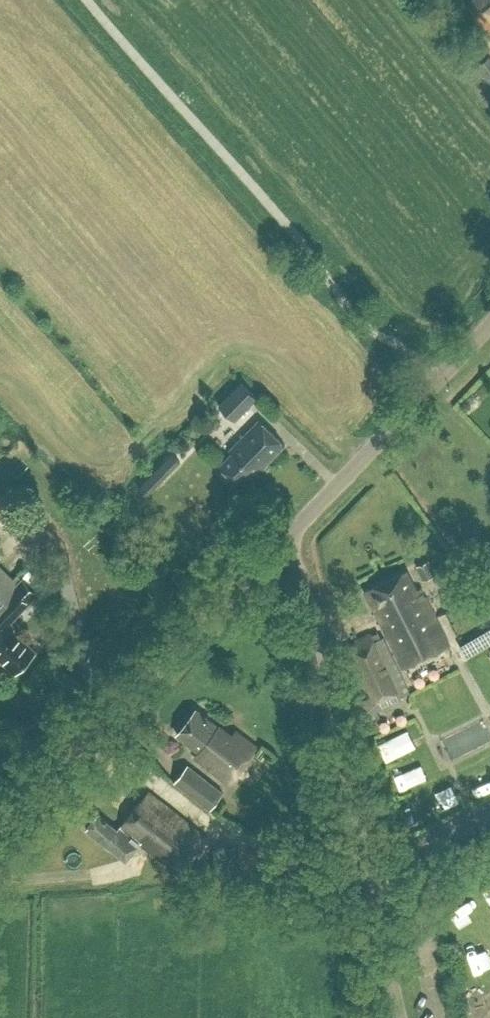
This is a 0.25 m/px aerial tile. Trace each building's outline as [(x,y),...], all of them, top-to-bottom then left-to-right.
[(489,30),(489,0),(471,0),(466,4),(488,32),(489,30)] [(489,82),(489,55),(477,66),(489,82)] [(241,380),(219,404),(236,420),(258,395),(241,380)] [(263,466),(285,444),(259,418),(230,448),(232,451),(220,464),(240,484),(260,464),(263,466)] [(416,564),(423,579),(437,572),(430,557),(416,564)] [(15,671),(36,650),(8,622),(35,595),(21,580),(16,584),(0,567),(0,664),(4,660),(15,671)] [(403,666),(448,644),(421,588),(416,590),(406,570),(366,589),(403,666)] [(401,699),(386,665),(397,660),(385,634),(381,636),(378,629),(372,632),(371,631),(346,642),(355,660),(336,669),(341,681),(350,677),(367,714),(401,699)] [(229,782),(256,746),(236,730),(232,735),(196,708),(177,733),(199,750),(195,755),(229,782)] [(489,754),(489,728),(448,748),(459,769),(489,754)] [(210,807),(222,791),(188,764),(175,780),(210,807)] [(180,873),(209,838),(148,790),(117,829),(98,813),(86,827),(121,855),(135,837),(180,873)]
